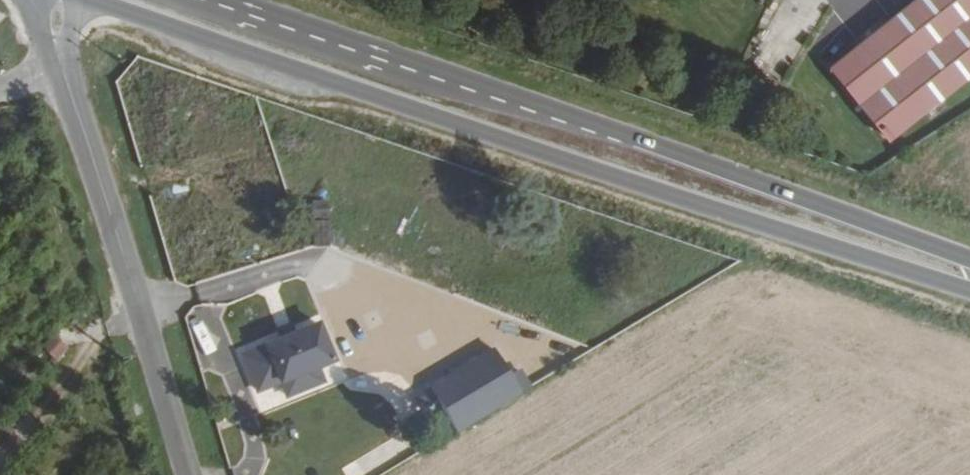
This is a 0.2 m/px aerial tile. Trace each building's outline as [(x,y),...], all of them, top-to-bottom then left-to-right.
[(867,37),(926,111),(969,74),(969,0),(913,0),(867,37)] [(835,61),(894,135),(922,112),(864,40),(835,61)] [(279,338),(292,333),(288,324),(276,328),(279,338)] [(279,338),(239,353),(254,389),(278,380),(314,367),(331,361),(315,325),(292,333),(279,338)] [(57,362),(69,348),(52,335),(41,350),(57,362)] [(529,398),(507,349),(431,382),(453,432),(529,398)] [(319,381),(314,367),(278,380),(283,395),(319,381)]
